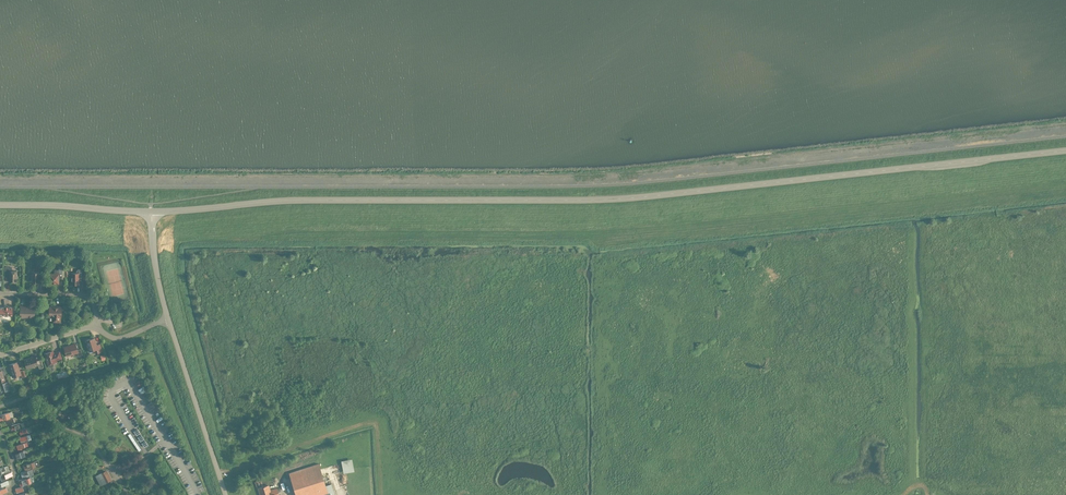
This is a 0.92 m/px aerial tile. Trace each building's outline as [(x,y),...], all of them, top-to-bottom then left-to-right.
[(9,281),(16,281),(17,270),(12,270),(12,267),(4,266),(4,274),(9,274),(9,281)] [(31,281),(39,282),(39,275),(43,275),(43,266),(39,266),(39,272),(31,271),(31,281)] [(62,278),(62,267),(59,266),(59,269),(54,269),(54,273),(49,273),(49,283),(59,283),(59,278),(62,278)] [(82,281),(82,269),(78,269),(76,270),(76,272),(71,272),(71,283),(73,283),(75,285),(77,283),(79,283),(79,281),(82,281)] [(12,306),(8,306),(5,306),(0,306),(0,315),(4,315),(5,316),(7,316),(8,315),(12,315),(12,306)] [(34,317),(34,306),(21,306),(20,316),(34,317)] [(61,322),(61,317),(62,317),(62,306),(49,306),(48,316),(50,316),(50,319),(51,320),(52,320),(52,322),(61,322)] [(100,343),(96,344),(94,337),(89,339),(86,340),(89,351),(94,349),(96,353),(102,351),(100,343)] [(80,348),(77,349),(75,343),(64,347),(67,355),(77,352),(78,356),(82,355),(80,348)] [(44,353),(48,364),(48,366),(51,368),(53,367),(54,364),(54,362),(56,361),(55,359),(61,358),(59,351),(53,353),(52,350),(44,353)] [(43,367),(41,359),(37,360),(35,356),(24,359),(27,368),(38,364),(39,368),(43,367)] [(17,361),(8,364),(12,376),(21,374),(22,377),(25,376),(23,370),(20,371),(17,361)] [(11,417),(9,411),(0,414),(0,420),(11,417)] [(20,423),(11,425),(13,431),(22,428),(20,423)] [(27,442),(16,445),(18,451),(23,449),(22,447),(29,445),(27,442)] [(14,459),(25,455),(23,450),(12,453),(14,459)] [(23,464),(24,469),(36,465),(34,460),(23,464)] [(289,472),(296,494),(318,494),(327,492),(325,485),(318,463),(310,466),(290,472),(289,472)] [(7,466),(0,468),(0,474),(9,471),(7,466)] [(101,473),(106,481),(110,479),(106,471),(101,473)] [(18,479),(20,485),(32,482),(30,475),(26,477),(23,478),(18,479)] [(325,485),(327,492),(328,494),(335,494),(331,483),(325,485)] [(278,494),(276,488),(270,490),(268,485),(258,488),(260,492),(261,494),(276,494),(278,494)]
